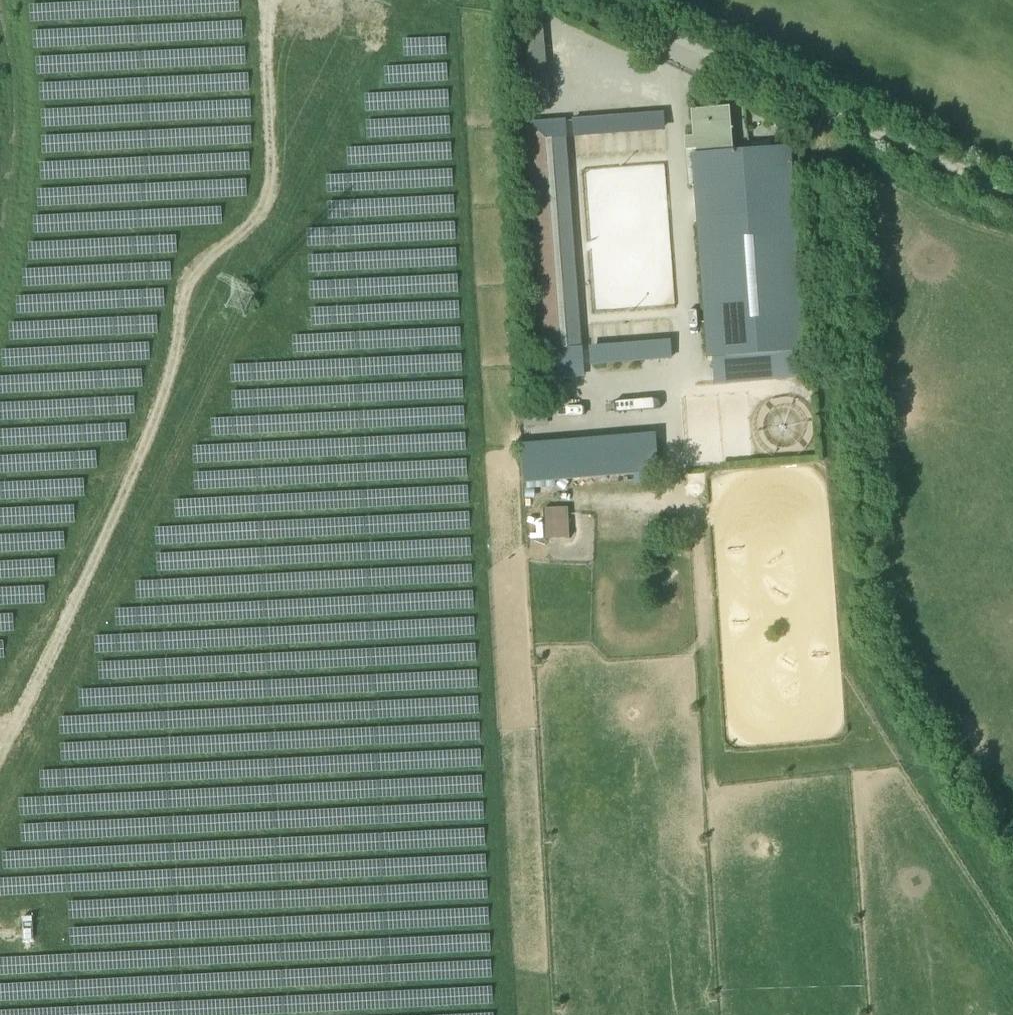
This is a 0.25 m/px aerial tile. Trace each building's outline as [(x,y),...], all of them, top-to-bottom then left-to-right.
[(709,122),(707,123),(707,124),(695,125),(696,139),(687,140),(688,151),(702,150),(702,156),(732,153),(728,110),(708,112),(709,122)] [(664,115),(574,121),(575,134),(664,128),(664,115)] [(565,122),(528,125),(546,368),(583,365),(582,352),(559,354),(542,137),(567,135),(565,122)] [(702,156),(697,156),(700,189),(790,182),(788,149),(732,153),(702,156)] [(790,182),(700,189),(699,190),(712,359),(804,352),(792,182),(790,183),(790,182)] [(671,345),(590,351),(591,364),(671,358),(671,345)] [(589,440),(524,445),(528,481),(592,475),(589,440)] [(462,479),(461,456),(447,457),(448,480),(462,479)] [(544,507),(546,537),(571,535),(569,505),(544,507)]
